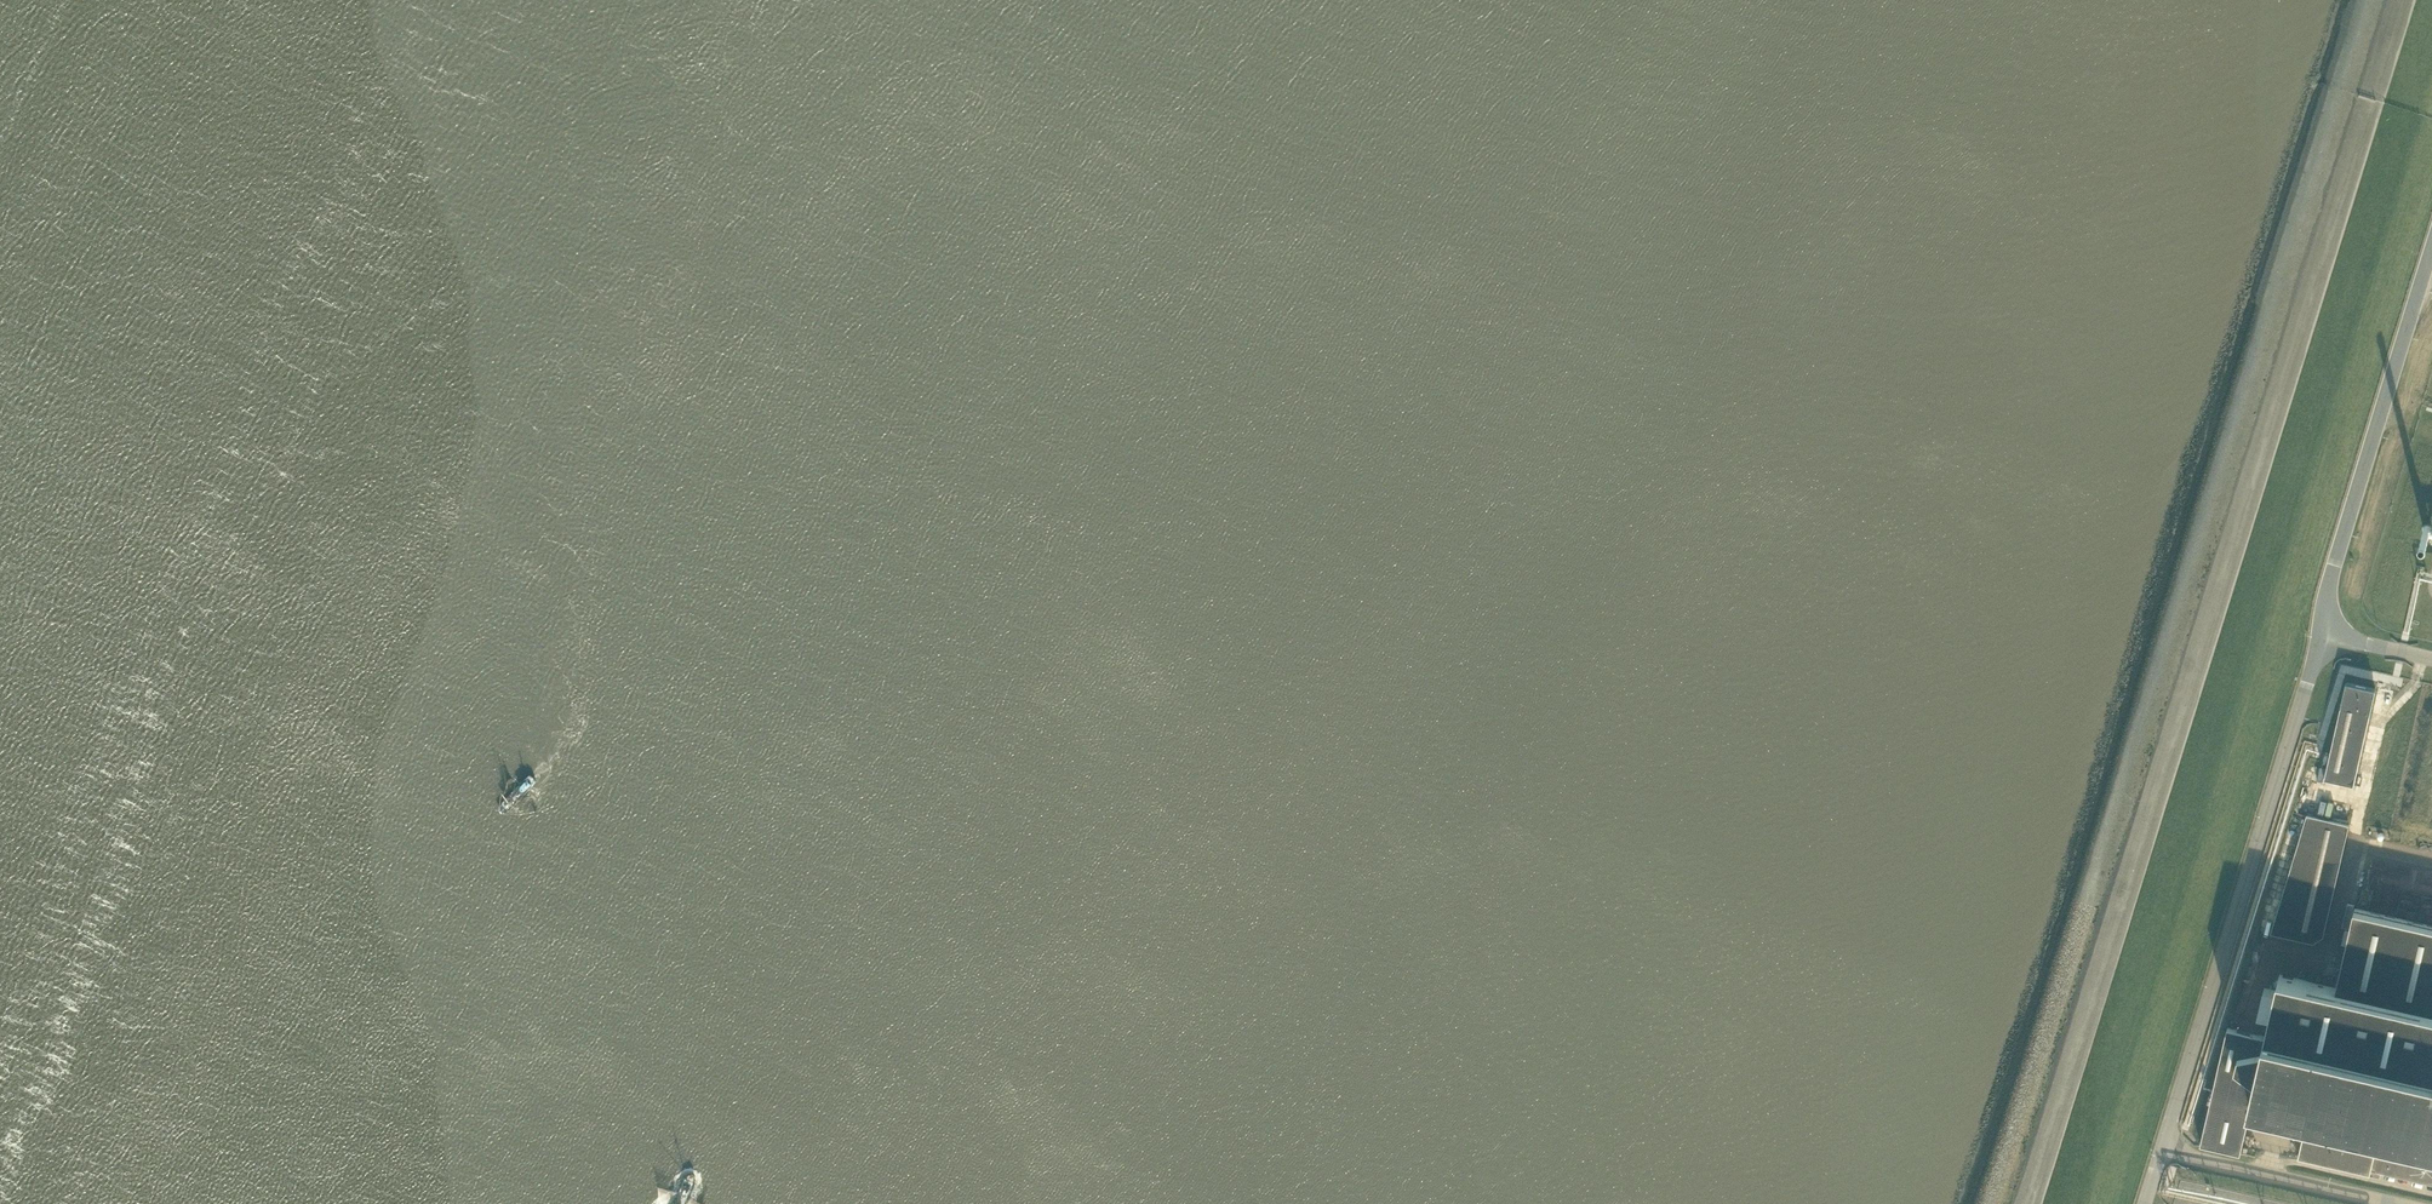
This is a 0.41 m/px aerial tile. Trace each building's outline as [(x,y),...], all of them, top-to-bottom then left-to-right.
[(2376,689),(2346,682),(2325,778),(2354,784),(2376,689)] [(2307,815),(2271,933),(2313,942),(2323,936),(2348,828),(2307,815)] [(2355,908),(2337,987),(2280,974),(2265,1036),(2228,1028),(2201,1145),(2241,1154),(2253,1102),(2308,1115),(2298,1158),(2377,1176),(2378,1172),(2431,1184),(2431,926),(2355,908)] [(2194,1186),(2195,1195),(2215,1193),(2213,1183),(2194,1186)]
